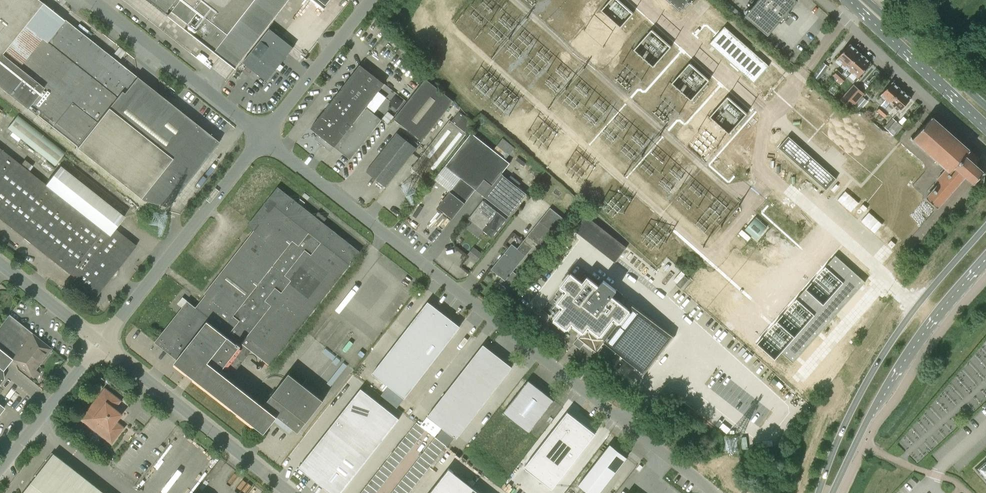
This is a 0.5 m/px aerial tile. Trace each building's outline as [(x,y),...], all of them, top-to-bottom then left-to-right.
[(76,147),(142,200),(167,207),(219,142),(166,100),(161,105),(164,126),(153,127),(152,118),(142,119),(137,77),(64,19),(64,20),(39,0),(0,0),(0,87),(76,147)] [(166,13),(168,15),(185,28),(215,51),(215,52),(222,43),(243,59),(256,41),(267,27),(289,0),(149,0),(166,13)] [(633,14),(617,0),(610,0),(601,11),(620,29),(633,14)] [(679,11),(689,0),(667,0),(679,11)] [(781,23),(790,13),(788,11),(798,1),(797,0),(758,0),(745,16),(768,35),(779,22),(781,23)] [(760,58),(756,54),(757,52),(727,24),(711,41),(755,81),(771,64),(762,56),(760,58)] [(243,62),(267,81),(293,47),(270,28),(243,62)] [(653,67),(671,47),(651,30),(634,50),(653,67)] [(850,44),(836,59),(847,68),(860,53),(850,44)] [(847,68),(843,73),(847,77),(851,72),(857,78),(871,63),(860,53),(847,68)] [(824,63),(814,77),(818,80),(828,66),(824,63)] [(691,100),(708,80),(690,64),(672,84),(691,100)] [(327,107),(311,128),(319,134),(315,139),(321,144),(329,150),(331,152),(334,147),(342,153),(350,159),(382,120),(366,107),(384,84),(362,66),(361,65),(360,65),(358,67),(357,69),(341,89),(339,92),(329,104),(327,107)] [(843,73),(838,69),(834,74),(838,78),(843,73)] [(843,82),(847,77),(843,73),(838,78),(843,82)] [(426,79),(394,118),(422,141),(454,101),(426,79)] [(881,95),(890,103),(902,90),(893,82),(881,95)] [(862,97),(851,88),(840,100),(846,105),(850,100),(855,105),(862,97)] [(911,98),(902,90),(890,103),(899,111),(911,98)] [(860,110),(868,101),(863,97),(855,106),(860,110)] [(729,133),(747,114),(728,98),(711,118),(729,133)] [(387,123),(393,115),(387,111),(381,118),(387,123)] [(451,120),(465,132),(473,122),(458,111),(451,120)] [(64,153),(17,115),(7,128),(54,165),(64,153)] [(976,164),(980,159),(932,116),(912,139),(946,169),(937,179),(940,182),(926,198),(937,208),(965,176),(973,183),(984,171),(976,164)] [(894,118),(886,128),(891,132),(894,135),(902,125),(894,118)] [(427,181),(466,133),(449,119),(411,168),(427,181)] [(416,148),(397,133),(366,171),(386,187),(416,148)] [(460,178),(438,207),(453,219),(475,190),(509,216),(526,194),(501,174),(509,163),(471,133),(445,165),(460,178)] [(788,136),(778,148),(826,190),(836,179),(788,136)] [(502,138),(494,149),(506,157),(513,146),(502,138)] [(74,282),(94,298),(136,246),(134,244),(114,229),(124,217),(67,171),(60,166),(45,184),(29,171),(33,166),(24,160),(21,165),(0,148),(0,219),(62,268),(68,273),(69,273),(75,278),(73,281),(74,282)] [(178,312),(155,342),(177,360),(174,362),(197,380),(264,433),(277,416),(298,433),(323,400),(289,374),(263,406),(226,377),(248,349),(270,366),(360,252),(298,203),(278,187),(250,221),(247,225),(254,230),(218,277),(204,294),(206,295),(196,307),(187,301),(178,312)] [(859,203),(845,191),(837,200),(851,212),(859,203)] [(467,229),(478,237),(483,231),(492,238),(506,219),(483,200),(468,219),(472,222),(467,229)] [(517,249),(511,244),(491,269),(505,281),(531,248),(539,254),(565,221),(550,208),(517,249)] [(882,224),(869,213),(861,221),(874,233),(882,224)] [(574,230),(590,243),(602,228),(586,215),(574,230)] [(739,255),(765,224),(759,218),(674,319),(705,345),(718,330),(726,336),(758,298),(751,292),(764,276),(739,255)] [(508,246),(510,243),(517,247),(522,239),(511,232),(504,243),(508,246)] [(895,244),(891,240),(887,245),(892,249),(895,244)] [(618,241),(606,256),(615,263),(627,247),(618,241)] [(468,254),(477,262),(483,254),(473,247),(468,254)] [(793,363),(865,282),(836,255),(757,343),(775,359),(781,352),(793,363)] [(617,301),(625,291),(618,286),(615,290),(603,280),(598,286),(586,277),(582,283),(570,274),(561,286),(567,291),(557,303),(563,307),(554,319),(567,329),(571,323),(582,332),(577,338),(596,352),(610,335),(616,339),(635,315),(617,301)] [(688,280),(684,276),(676,285),(681,289),(688,280)] [(372,373),(388,386),(404,398),(460,327),(428,302),(372,373)] [(8,315),(0,325),(0,350),(11,359),(31,333),(8,315)] [(42,361),(51,349),(31,333),(11,359),(31,374),(42,361)] [(481,407),(512,367),(483,345),(447,391),(427,416),(456,439),(481,407)] [(0,350),(0,383),(4,379),(2,370),(11,359),(0,350)] [(716,354),(695,376),(718,398),(739,376),(716,354)] [(347,366),(344,363),(327,384),(331,387),(347,366)] [(554,400),(528,380),(503,412),(529,433),(554,400)] [(115,409),(120,402),(121,401),(105,388),(92,406),(81,420),(112,444),(124,427),(117,422),(122,415),(115,409)] [(299,467),(332,492),(341,492),(400,418),(361,388),(299,467)] [(596,433),(567,411),(524,467),(552,489),(596,433)] [(413,427),(422,435),(426,430),(416,422),(413,427)] [(422,435),(413,427),(409,432),(418,439),(422,435)] [(454,437),(443,429),(436,438),(446,446),(447,447),(454,437)] [(418,439),(409,432),(405,437),(414,444),(418,439)] [(405,437),(401,441),(411,449),(414,444),(405,437)] [(431,442),(442,451),(446,446),(435,437),(431,442)] [(401,441),(398,446),(407,453),(411,449),(401,441)] [(442,451),(431,442),(428,447),(439,455),(442,451)] [(578,485),(589,492),(599,492),(627,458),(610,445),(578,485)] [(398,446),(394,451),(403,458),(407,453),(398,446)] [(428,447),(424,451),(435,460),(439,455),(428,447)] [(394,451),(390,455),(400,463),(403,458),(394,451)] [(424,451),(420,456),(431,465),(435,460),(424,451)] [(55,453),(54,454),(52,453),(32,479),(33,480),(23,492),(106,492),(55,453)] [(390,455),(386,460),(396,468),(400,463),(390,455)] [(431,465),(420,456),(416,461),(427,470),(431,465)] [(974,468),(985,481),(985,458),(974,468)] [(396,468),(386,460),(383,465),(392,472),(396,468)] [(427,470),(416,461),(413,466),(424,474),(427,470)] [(392,472),(383,465),(379,470),(388,477),(392,472)] [(424,474),(413,466),(409,470),(420,479),(424,474)] [(429,492),(480,492),(449,468),(429,492)] [(388,477),(379,470),(375,474),(385,482),(388,477)] [(420,479),(409,470),(405,475),(416,484),(420,479)] [(385,482),(375,474),(372,479),(381,486),(385,482)] [(416,484),(405,475),(402,480),(413,488),(416,484)] [(381,486),(372,479),(368,484),(377,491),(381,486)] [(402,480),(398,484),(409,492),(413,488),(402,480)] [(368,484),(364,488),(370,492),(376,492),(377,491),(368,484)] [(394,489),(399,492),(409,492),(398,484),(394,489)]
